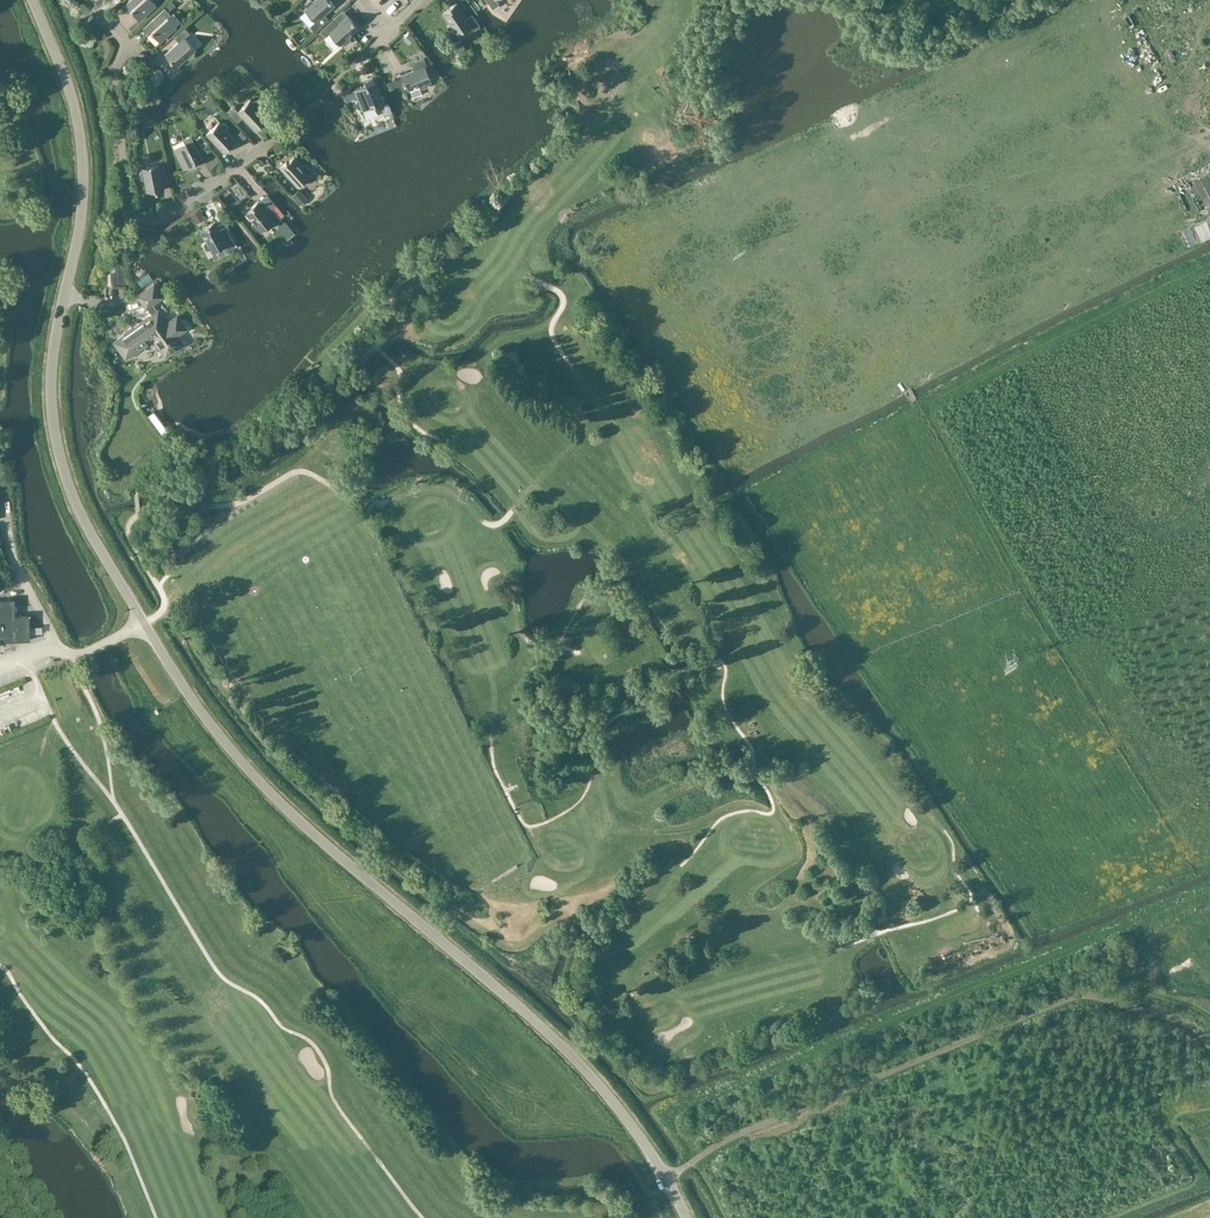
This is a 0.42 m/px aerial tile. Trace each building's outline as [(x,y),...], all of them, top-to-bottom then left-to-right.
[(123,6),(129,13),(131,11),(140,20),(157,5),(153,0),(129,0),(123,6)] [(304,9),(315,21),(310,25),(316,32),(329,20),(325,15),(335,5),(330,0),(314,0),(313,1),(312,0),(309,0),(305,3),(305,6),(306,7),(304,9)] [(493,9),(499,4),(496,0),(486,0),(493,9)] [(472,14),(466,18),(456,3),(448,8),(449,10),(442,14),(449,24),(448,25),(447,27),(451,33),(453,33),(454,32),(456,34),(470,25),(473,31),(480,26),(472,14)] [(165,8),(143,28),(149,34),(151,32),(160,42),(177,27),(168,17),(171,14),(165,8)] [(351,39),(349,37),(358,29),(352,22),(353,22),(348,15),(337,24),(333,19),(321,30),(326,36),(329,33),(340,46),(342,44),(344,45),(346,45),(351,41),(351,39)] [(178,41),(164,54),(172,62),(172,61),(177,66),(187,58),(188,59),(190,60),(195,56),(195,53),(193,52),(196,49),(186,37),(190,33),(184,27),(174,37),(178,41)] [(413,69),(400,75),(406,88),(406,87),(408,91),(420,86),(420,88),(422,89),(428,86),(428,84),(428,83),(432,81),(425,66),(427,66),(424,58),(410,63),(413,69)] [(354,89),(358,100),(356,101),(356,104),(358,108),(360,109),(361,108),(362,111),(375,109),(383,105),(373,78),(365,80),(367,85),(354,89)] [(242,117),(255,131),(260,126),(259,125),(267,117),(259,108),(260,107),(260,105),(256,101),(253,100),(252,101),(250,99),(238,111),(233,105),(227,111),(237,122),(242,117)] [(229,148),(237,141),(228,131),(229,130),(229,128),(225,123),(222,123),(221,124),(219,122),(206,135),(225,154),(230,149),(229,148)] [(204,162),(191,135),(184,139),(186,143),(173,149),(183,170),(195,165),(196,166),(204,162)] [(210,159),(216,156),(211,145),(205,147),(210,159)] [(280,168),(297,187),(311,175),(309,173),(310,172),(310,169),(306,165),(303,165),(293,156),(280,168)] [(164,190),(159,164),(141,167),(142,171),(140,171),(139,173),(140,179),(143,180),(144,180),(146,192),(154,190),(155,192),(164,190)] [(267,211),(259,200),(245,213),(253,223),(252,224),(252,227),(255,231),(258,231),(259,230),(261,232),(274,222),(275,224),(282,219),(272,207),(267,211)] [(230,234),(224,237),(215,221),(207,225),(208,226),(200,230),(206,242),(204,242),(204,245),(207,249),(208,250),(210,249),(212,253),(227,245),(229,250),(236,247),(230,234)] [(288,238),(295,233),(285,221),(278,226),(288,238)] [(148,308),(153,314),(132,329),(132,328),(125,333),(126,334),(115,341),(126,357),(131,353),(132,355),(139,350),(138,349),(152,338),(159,348),(160,347),(166,355),(173,350),(174,351),(182,345),(182,342),(181,340),(180,341),(177,337),(187,330),(177,316),(167,323),(157,309),(156,310),(152,303),(163,296),(154,284),(138,295),(148,308)] [(154,411),(148,415),(162,435),(168,431),(154,411)] [(4,637),(4,641),(16,640),(30,640),(29,614),(15,615),(14,599),(3,599),(3,600),(0,600),(0,637),(4,637)]
